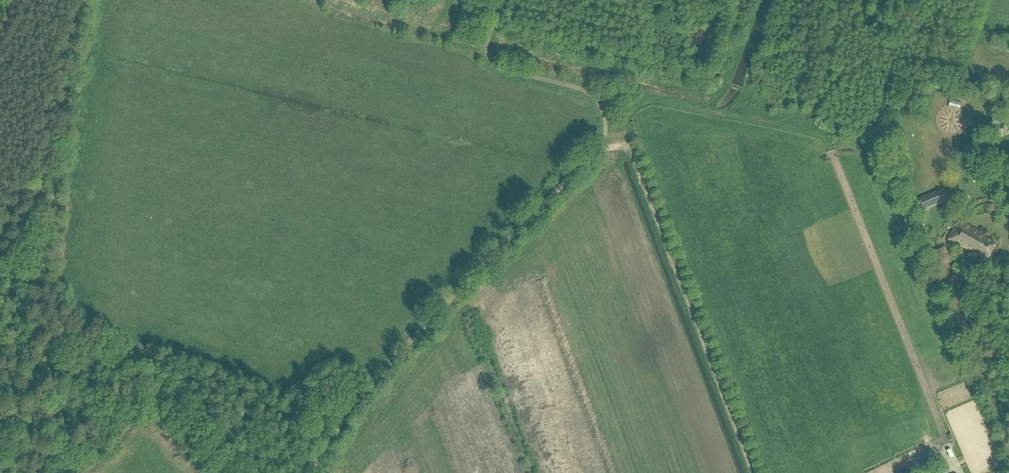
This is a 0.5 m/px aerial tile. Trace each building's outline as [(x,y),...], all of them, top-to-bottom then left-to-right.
[(920,199),(924,210),(942,203),(937,192),(920,199)] [(970,248),(988,258),(996,244),(978,234),(980,231),(959,220),(948,240),(969,251),(970,248)] [(963,454),(954,457),(961,472),(971,472),(963,454)]
